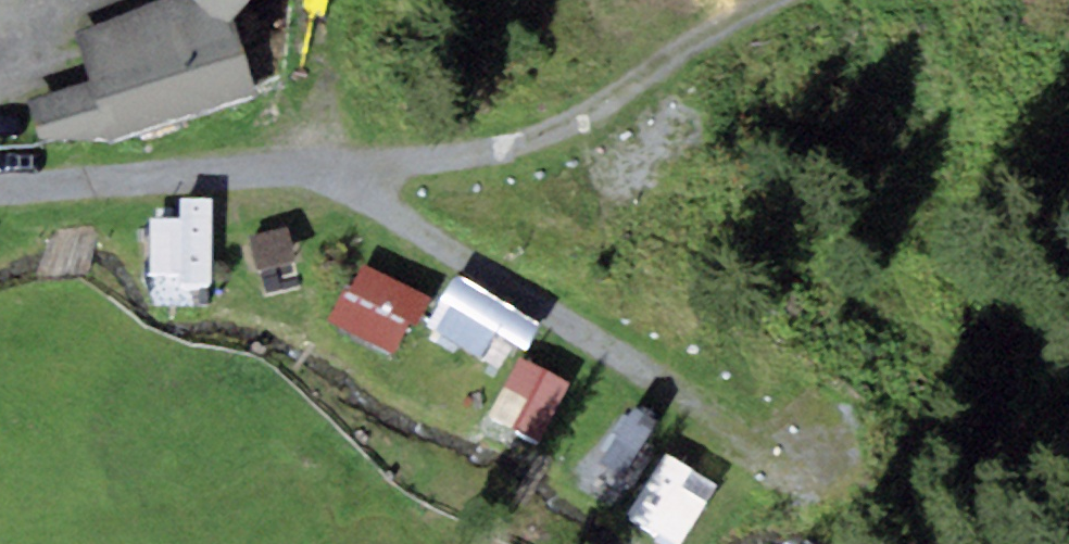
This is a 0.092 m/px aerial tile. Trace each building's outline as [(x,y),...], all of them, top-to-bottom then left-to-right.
[(197,0),(161,0),(75,33),(91,82),(27,103),(39,141),(109,144),(253,93),(232,24),(197,0)] [(232,24),(254,0),(197,0),(232,24)] [(211,286),(211,198),(179,198),(179,219),(148,219),(148,275),(179,275),(179,287),(211,286)] [(287,227),(248,237),(257,272),(296,262),(287,227)] [(430,297),(362,265),(349,294),(341,290),(326,322),(389,352),(404,319),(417,325),(430,297)] [(541,324),(455,275),(425,327),(483,360),(498,334),(526,350),(541,324)] [(540,443),(569,384),(519,359),(490,418),(540,443)] [(622,477),(655,422),(633,409),(629,416),(623,413),(611,433),(617,437),(600,464),(622,477)] [(716,485),(666,454),(626,518),(669,543),(679,543),(716,485)]
